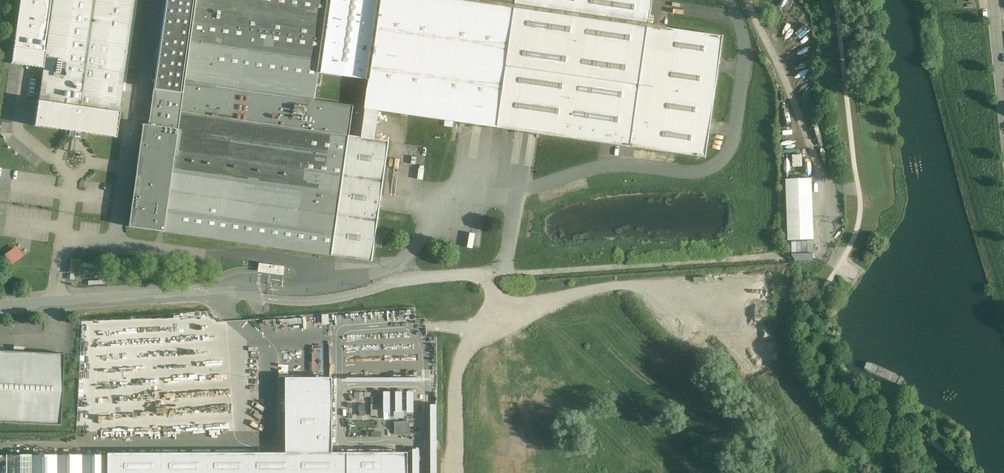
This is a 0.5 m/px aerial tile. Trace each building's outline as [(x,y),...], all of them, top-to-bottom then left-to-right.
[(16,30),(11,63),(43,68),(39,100),(38,100),(34,126),(70,131),(69,136),(78,138),(86,139),(87,133),(116,137),(120,112),(119,111),(122,90),(125,91),(138,0),(20,0),(16,30)] [(376,235),(389,141),(374,139),(378,111),(455,121),(458,122),(706,157),(723,36),(649,26),(653,0),(166,0),(148,125),(143,124),(128,226),(163,231),(332,255),(372,261),(374,246),(382,247),(383,236),(376,235)] [(812,177),(785,178),(787,239),(814,238),(812,177)] [(814,259),(814,239),(792,240),(793,260),(814,259)] [(13,264),(23,255),(16,246),(5,254),(13,264)] [(79,261),(72,260),(71,271),(77,272),(79,261)] [(285,267),(264,264),(263,272),(283,275),(285,267)] [(0,351),(0,422),(60,425),(64,353),(0,351)] [(5,472),(393,472),(393,452),(333,452),(332,377),(287,377),(287,454),(106,454),(5,454),(5,472)] [(385,391),(385,404),(415,404),(415,390),(385,391)]
